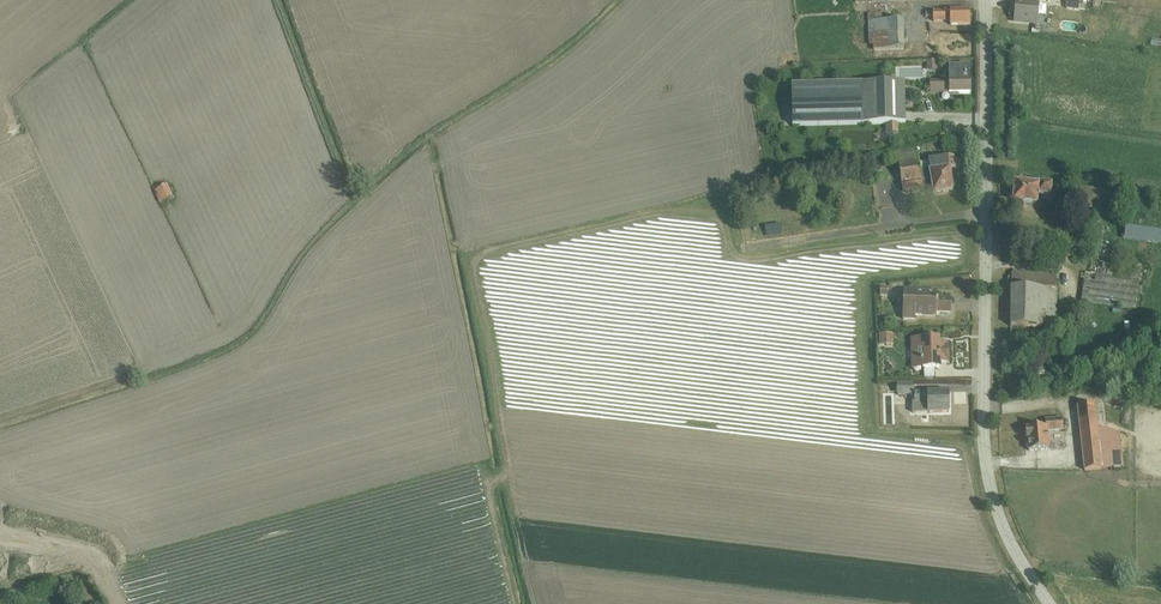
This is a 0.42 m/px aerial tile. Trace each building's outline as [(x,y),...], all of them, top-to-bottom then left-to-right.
[(1067,0),(1066,10),(1085,11),(1085,6),(1079,6),(1080,2),(1067,0)] [(1012,1),(1011,15),(1014,15),(1014,22),(1037,25),(1039,4),(1012,1)] [(927,13),(927,18),(933,18),(933,23),(950,23),(950,26),(970,26),(970,12),(927,13)] [(882,15),(868,15),(869,45),(873,45),(873,51),(905,51),(904,21),(882,22),(882,15)] [(937,61),(926,62),(927,72),(938,71),(937,61)] [(949,83),(930,83),(930,94),(949,93),(949,95),(971,94),(971,82),(969,82),(969,68),(949,68),(949,83)] [(864,84),(792,85),(793,127),(885,125),(885,134),(899,134),(898,124),(905,124),(905,84),(864,85),(864,84)] [(889,156),(885,157),(886,167),(899,165),(903,192),(931,186),(933,194),(953,191),(950,170),(956,169),(954,158),(955,157),(919,163),(917,149),(889,154),(889,156)] [(1016,184),(1014,202),(1022,203),(1022,207),(1033,209),(1034,206),(1038,206),(1039,196),(1051,198),(1051,197),(1055,197),(1056,185),(1038,183),(1038,186),(1016,184)] [(167,184),(154,190),(160,203),(173,196),(167,184)] [(1080,187),(1077,207),(1097,209),(1099,188),(1080,187)] [(781,225),(765,228),(767,237),(783,235),(781,225)] [(1117,232),(1125,234),(1124,239),(1160,244),(1160,231),(1126,225),(1126,227),(1117,227),(1117,232)] [(1091,274),(1139,280),(1141,269),(1103,264),(1102,270),(1100,269),(1100,270),(1092,269),(1091,274)] [(1139,280),(1091,274),(1086,273),(1082,302),(1136,309),(1139,280)] [(1012,277),(1011,294),(1011,327),(1057,328),(1058,290),(1056,289),(1058,275),(1012,274),(1012,277)] [(904,290),(903,321),(915,321),(915,317),(925,317),(925,318),(934,318),(934,317),(937,317),(937,313),(951,313),(952,300),(937,300),(937,291),(904,290)] [(879,340),(878,340),(879,345),(880,345),(880,346),(894,346),(893,334),(879,335),(879,340)] [(924,370),(934,369),(940,369),(940,365),(950,365),(949,349),(939,349),(939,339),(911,340),(911,370),(924,370)] [(1035,367),(1033,378),(1044,380),(1046,368),(1035,367)] [(934,369),(924,370),(924,379),(935,379),(934,369)] [(913,384),(897,384),(898,396),(912,396),(913,384)] [(914,403),(912,402),(913,414),(949,413),(949,393),(915,394),(914,403)] [(1102,469),(1098,430),(1095,404),(1077,407),(1084,471),(1102,469)] [(1027,430),(1025,430),(1026,439),(1028,439),(1029,451),(1050,449),(1048,432),(1063,430),(1063,418),(1045,420),(1046,427),(1027,429),(1027,430)] [(1098,430),(1102,469),(1124,467),(1121,444),(1121,443),(1120,433),(1107,429),(1098,430)] [(72,599),(75,603),(90,603),(83,593),(72,599)]
